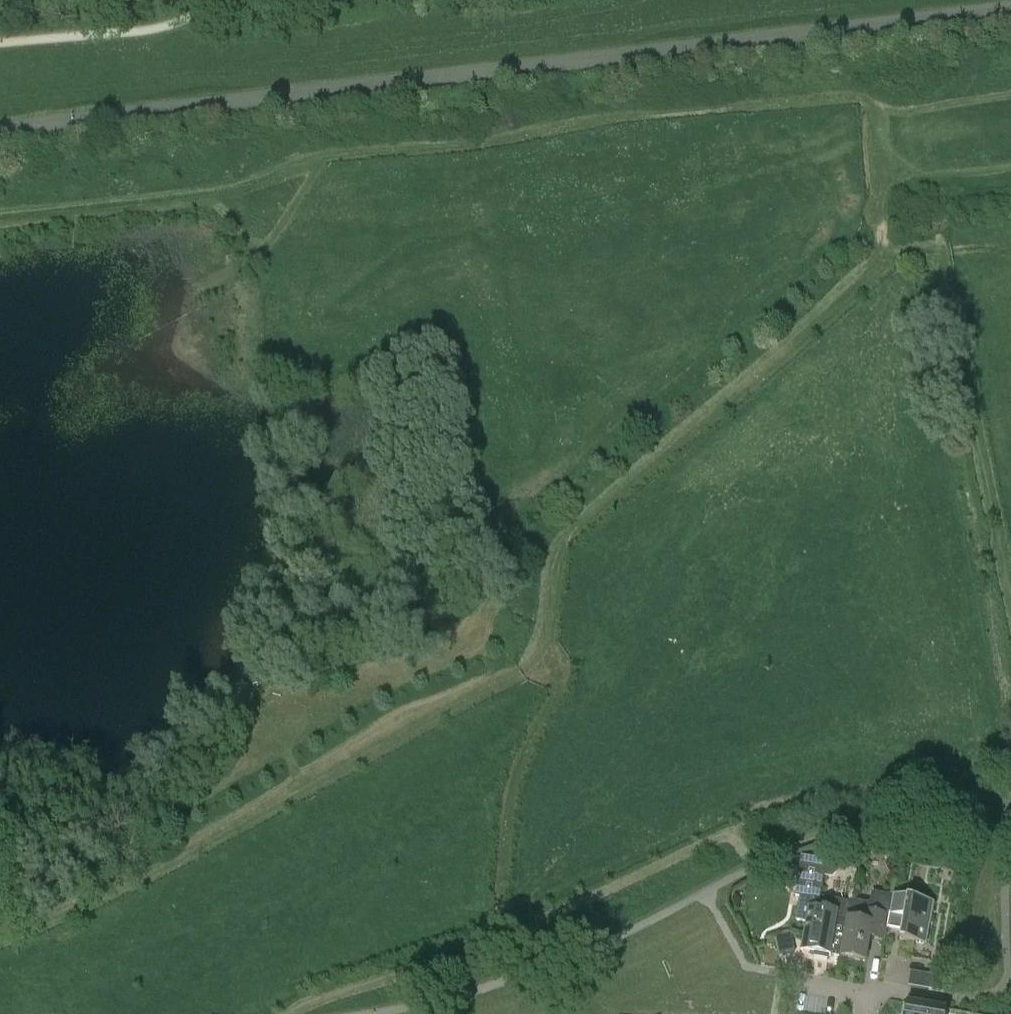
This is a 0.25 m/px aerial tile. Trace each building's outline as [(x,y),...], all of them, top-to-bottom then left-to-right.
[(829,956),(840,957),(850,903),(822,898),(825,878),(833,879),(838,874),(839,864),(802,858),(796,898),(800,898),(796,922),(806,924),(801,950),(814,953),(814,957),(829,959),(829,956)] [(870,937),(885,940),(893,896),(873,893),(871,904),(851,900),(841,958),(865,962),(870,937)] [(900,940),(926,945),(934,903),(893,895),(887,928),(901,931),(900,940)] [(781,935),(785,954),(795,952),(791,933),(781,935)] [(944,993),(947,978),(931,975),(929,990),(944,993)] [(946,1010),(907,1003),(905,1013),(945,1013),(946,1010)]
